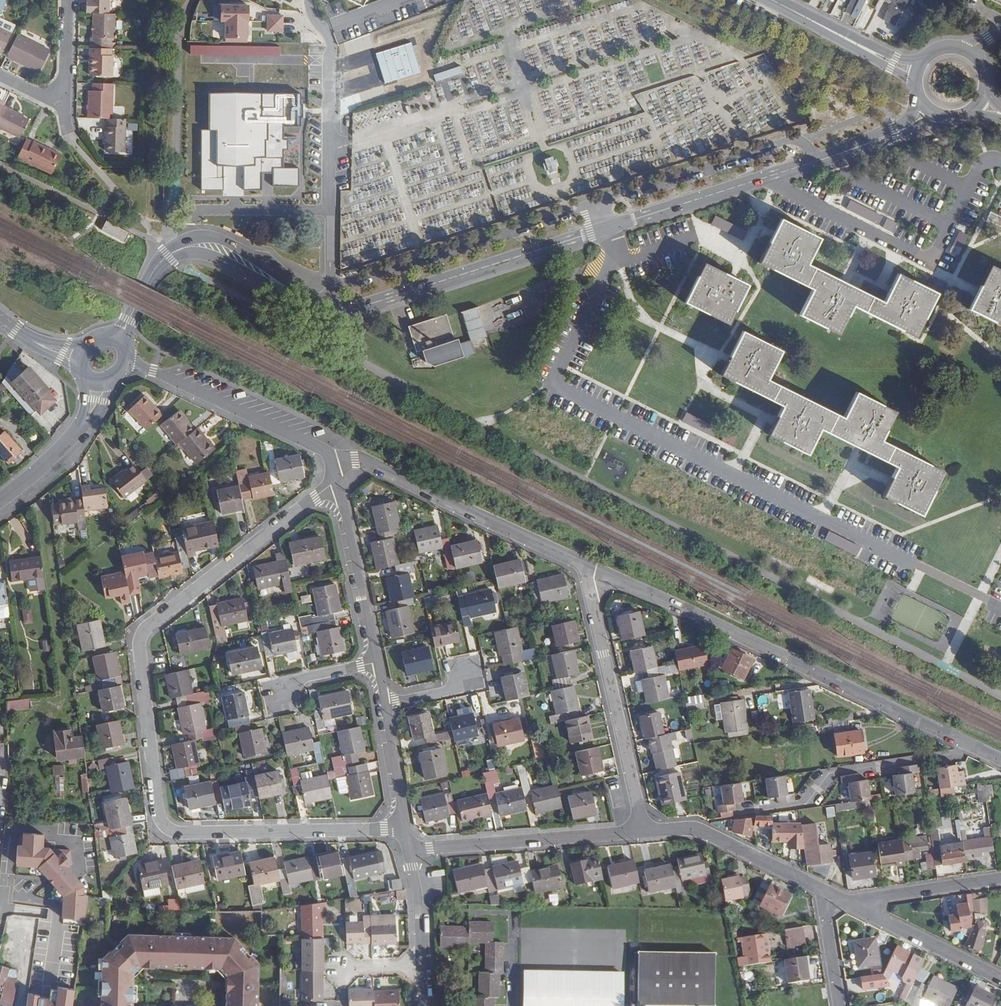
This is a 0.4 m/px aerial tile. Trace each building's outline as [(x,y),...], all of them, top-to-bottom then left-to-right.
[(89,3),(86,4),(85,14),(92,14),(108,15),(109,0),(89,0),(89,3)] [(844,11),(850,14),(857,0),(849,0),(844,11)] [(850,14),(856,17),(864,0),(857,0),(850,14)] [(891,1),(882,18),(895,25),(907,0),(888,0),(891,1)] [(225,27),(249,27),(249,9),(221,9),(221,27),(225,27)] [(91,39),(89,39),(89,49),(110,50),(111,40),(113,40),(114,15),(108,15),(92,14),(91,39)] [(11,33),(14,26),(0,18),(0,28),(11,33)] [(249,27),(225,27),(225,44),(248,44),(249,27)] [(11,33),(0,28),(0,52),(1,52),(11,33)] [(49,50),(17,34),(6,55),(39,71),(49,50)] [(395,35),(348,50),(353,65),(400,51),(395,35)] [(111,57),(110,57),(110,50),(89,49),(88,57),(90,58),(90,78),(111,79),(111,57)] [(422,68),(396,76),(398,83),(426,75),(456,65),(453,57),(422,68)] [(433,73),(436,81),(463,74),(461,66),(433,73)] [(442,101),(452,100),(449,83),(440,84),(442,101)] [(88,119),(107,120),(112,120),(113,85),(93,84),(93,91),(89,91),(88,119)] [(214,177),(214,134),(214,92),(209,92),(209,127),(200,127),(200,177),(214,177)] [(262,92),(214,92),(214,134),(262,119),(262,92)] [(645,101),(640,93),(634,95),(640,105),(645,101)] [(11,109),(4,105),(3,106),(0,113),(0,129),(19,139),(28,121),(10,112),(11,109)] [(262,121),(262,119),(214,134),(214,177),(223,177),(223,163),(243,163),(243,189),(261,189),(262,173),(262,170),(273,170),(273,173),(272,185),(298,186),(298,166),(283,166),(282,145),(288,145),(288,138),(282,138),(282,121),(262,121)] [(126,121),(112,120),(107,120),(107,128),(105,128),(104,143),(106,143),(106,153),(125,154),(126,121)] [(33,141),(26,138),(18,155),(53,172),(62,154),(33,140),(33,141)] [(553,154),(543,158),(551,179),(561,175),(553,154)] [(1000,224),(1000,218),(990,212),(986,220),(999,227),(1000,224)] [(710,226),(743,240),(748,229),(715,215),(710,226)] [(883,226),(893,232),(898,223),(888,217),(883,226)] [(106,220),(101,230),(125,241),(129,231),(106,220)] [(808,262),(820,240),(781,220),(770,241),(759,263),(786,277),(812,289),(799,314),(839,334),(853,305),(882,320),(914,337),(937,294),(897,274),(884,301),(843,280),(808,262)] [(959,255),(969,234),(960,230),(949,250),(959,255)] [(747,286),(727,276),(704,264),(684,302),(705,313),(728,324),(747,286)] [(990,265),(968,308),(1000,325),(1000,271),(990,265)] [(454,342),(446,316),(409,327),(416,354),(421,352),(425,364),(433,369),(464,359),(474,356),(471,344),(487,339),(484,329),(480,319),(476,309),(460,314),(463,325),(464,325),(467,334),(470,342),(459,345),(458,340),(454,342)] [(767,380),(781,351),(743,332),(721,375),(758,394),(783,407),(769,435),(787,444),(807,455),(820,429),(841,440),(864,451),(896,468),(883,495),(921,515),(944,472),(918,459),(882,441),(896,412),(855,392),(842,419),(795,394),(767,380)] [(30,363),(11,379),(31,403),(33,402),(41,412),(57,398),(48,388),(50,386),(30,363)] [(145,396),(129,410),(147,430),(163,415),(145,396)] [(180,410),(162,423),(177,443),(180,441),(194,430),(185,420),(187,418),(180,410)] [(733,447),(738,436),(687,411),(682,422),(733,447)] [(8,464),(11,462),(12,463),(14,462),(16,464),(23,458),(19,454),(22,452),(0,427),(0,455),(8,464)] [(202,436),(204,434),(199,427),(194,430),(180,441),(197,462),(213,450),(202,436)] [(204,434),(202,436),(213,450),(215,448),(204,434)] [(305,476),(301,455),(277,460),(281,481),(305,476)] [(146,479),(140,472),(133,463),(111,480),(124,497),(146,479)] [(146,467),(140,472),(146,479),(152,475),(146,467)] [(254,496),(254,498),(275,494),(271,473),(250,477),(248,469),(236,472),(239,487),(242,499),(254,496)] [(90,489),(90,484),(80,486),(82,496),(84,509),(107,506),(104,486),(90,489)] [(222,514),(244,509),(242,499),(239,487),(217,492),(222,514)] [(87,530),(84,509),(82,496),(73,497),(74,502),(51,505),(53,525),(77,521),(79,531),(87,530)] [(394,498),(373,502),(379,530),(387,528),(400,525),(394,498)] [(213,546),(208,524),(182,529),(183,536),(188,557),(196,556),(195,550),(213,546)] [(393,534),(407,531),(406,524),(400,525),(387,528),(389,535),(372,539),(377,565),(394,562),(398,561),(393,534)] [(442,536),(439,524),(415,529),(419,550),(444,544),(448,562),(455,561),(451,540),(449,535),(442,536)] [(828,531),(825,540),(858,554),(861,545),(828,531)] [(482,555),(477,535),(451,540),(455,561),(482,555)] [(190,568),(188,557),(183,536),(176,538),(179,553),(155,559),(159,576),(160,579),(183,574),(182,569),(190,568)] [(325,559),(321,537),(291,544),(296,565),(325,559)] [(145,554),(144,552),(122,557),(125,572),(127,579),(149,574),(150,578),(159,576),(155,559),(154,552),(145,554)] [(293,591),(292,585),(285,553),(276,555),(278,564),(254,569),(254,572),(249,573),(251,579),(256,578),(258,589),(283,584),(285,593),(293,591)] [(45,590),(44,578),(41,558),(9,562),(12,582),(29,580),(31,592),(45,590)] [(412,558),(398,561),(394,562),(396,572),(387,574),(392,598),(397,597),(412,594),(413,594),(408,570),(414,569),(412,558)] [(526,578),(522,558),(495,563),(497,576),(500,584),(526,578)] [(291,579),(298,577),(297,567),(289,569),(291,579)] [(132,602),(127,579),(125,572),(102,577),(106,597),(121,594),(123,604),(132,602)] [(570,594),(565,573),(532,580),(536,600),(570,594)] [(283,584),(258,589),(260,598),(285,593),(283,584)] [(312,618),(310,618),(312,625),(336,620),(335,613),(341,612),(335,585),(314,589),(321,616),(312,618)] [(497,608),(492,587),(458,594),(465,623),(472,621),(470,614),(497,608)] [(413,602),(412,594),(397,597),(399,605),(386,608),(392,634),(413,630),(407,603),(413,602)] [(243,604),(242,599),(208,607),(215,638),(216,645),(226,643),(225,637),(223,626),(247,621),(245,614),(250,613),(248,603),(243,604)] [(8,605),(0,606),(0,619),(9,617),(8,605)] [(639,608),(618,612),(623,637),(644,632),(639,608)] [(303,627),(312,625),(310,618),(312,618),(311,615),(299,617),(301,627),(303,627)] [(459,637),(455,619),(431,624),(433,633),(435,643),(459,637)] [(579,639),(575,619),(554,623),(558,643),(579,639)] [(105,647),(99,620),(78,624),(84,651),(105,647)] [(324,655),(344,650),(338,620),(336,620),(312,625),(303,627),(304,635),(318,631),(321,645),(323,654),(324,655)] [(266,621),(259,622),(262,632),(268,630),(266,621)] [(534,646),(523,648),(517,625),(508,626),(497,629),(502,653),(505,652),(507,663),(536,656),(534,646)] [(210,648),(206,628),(174,634),(178,654),(210,648)] [(268,633),(260,634),(261,635),(266,658),(286,653),(296,651),(294,640),(298,639),(296,633),(293,634),(292,629),(269,635),(268,633)] [(50,650),(50,639),(42,640),(43,650),(50,650)] [(652,643),(632,648),(636,669),(647,666),(656,664),(652,643)] [(678,659),(680,668),(710,662),(706,643),(676,648),(678,659)] [(323,654),(321,645),(315,646),(317,655),(323,654)] [(433,665),(428,645),(402,650),(406,671),(433,665)] [(746,674),(755,655),(733,645),(724,664),(746,674)] [(260,668),(255,647),(227,653),(232,674),(260,668)] [(559,676),(555,676),(558,688),(573,685),(571,673),(580,671),(574,647),(553,652),(559,676)] [(297,657),(296,651),(286,653),(287,659),(290,661),(296,659),(297,657)] [(95,680),(84,683),(86,692),(98,689),(116,686),(114,676),(119,675),(114,652),(91,657),(95,680)] [(669,697),(664,672),(680,669),(680,668),(678,659),(658,664),(660,673),(649,675),(642,676),(643,678),(645,689),(648,701),(669,697)] [(656,664),(647,666),(649,675),(660,673),(658,664),(656,664)] [(524,671),(504,675),(509,699),(525,696),(529,695),(524,671)] [(176,700),(178,708),(198,703),(210,701),(208,694),(192,697),(187,673),(166,677),(171,701),(176,700)] [(643,678),(635,680),(638,691),(645,689),(643,678)] [(119,685),(116,686),(98,689),(102,710),(123,705),(119,685)] [(573,685),(558,688),(554,689),(559,713),(550,715),(552,723),(568,719),(581,716),(575,685),(573,685)] [(815,716),(811,687),(789,690),(794,719),(815,716)] [(312,708),(313,710),(317,729),(324,727),(322,719),(352,712),(348,691),(318,698),(319,706),(312,708)] [(704,691),(685,694),(687,707),(706,705),(704,691)] [(235,726),(249,723),(250,723),(243,692),(223,696),(229,727),(234,726),(235,726)] [(747,727),(743,697),(722,700),(722,702),(724,717),(726,730),(747,727)] [(21,699),(6,702),(7,712),(32,709),(31,698),(21,699)] [(722,702),(714,703),(716,718),(724,717),(722,702)] [(214,728),(203,730),(198,703),(178,708),(183,735),(188,734),(189,740),(193,739),(202,738),(215,734),(214,728)] [(640,714),(645,736),(649,735),(664,731),(659,710),(640,714)] [(854,716),(853,710),(828,713),(829,720),(854,716)] [(415,737),(426,734),(427,741),(454,735),(452,728),(434,733),(429,711),(410,715),(415,737)] [(475,717),(474,712),(450,717),(452,728),(454,735),(454,738),(478,732),(477,727),(480,726),(478,717),(475,717)] [(573,742),(593,737),(588,714),(581,716),(568,719),(573,742)] [(358,725),(367,723),(366,715),(356,717),(358,725)] [(526,737),(521,717),(490,723),(494,739),(497,738),(498,743),(526,737)] [(834,728),(834,732),(850,730),(848,718),(833,720),(834,728)] [(122,743),(118,720),(96,724),(101,748),(122,743)] [(833,720),(818,722),(819,731),(834,728),(833,720)] [(249,723),(235,726),(234,726),(235,733),(239,732),(245,757),(266,752),(260,728),(250,730),(249,723)] [(691,726),(676,729),(678,738),(693,735),(691,726)] [(349,765),(347,755),(357,753),(364,751),(359,727),(338,731),(343,756),(331,758),(334,771),(349,768),(349,765)] [(860,728),(850,730),(834,732),(838,753),(863,750),(860,728)] [(68,757),(69,763),(75,762),(75,757),(85,755),(82,737),(73,738),(71,729),(68,729),(54,731),(57,758),(68,757)] [(314,745),(310,729),(283,735),(288,755),(313,750),(316,764),(324,762),(320,743),(314,745)] [(664,731),(649,735),(650,742),(670,737),(668,730),(664,731)] [(654,750),(658,767),(675,764),(676,763),(670,737),(650,742),(652,750),(654,750)] [(190,768),(199,766),(193,739),(189,740),(172,744),(178,771),(170,772),(171,780),(173,780),(192,776),(190,768)] [(533,742),(535,756),(542,755),(540,741),(533,742)] [(603,767),(598,743),(577,748),(583,772),(603,767)] [(447,772),(441,745),(420,749),(426,776),(447,772)] [(357,753),(347,755),(349,765),(359,763),(357,753)] [(115,764),(114,756),(99,759),(101,767),(107,766),(113,793),(133,788),(128,761),(115,764)] [(938,758),(942,786),(954,784),(968,782),(966,768),(960,768),(959,761),(950,762),(949,756),(938,758)] [(518,762),(523,785),(525,793),(532,791),(536,810),(563,804),(560,786),(558,782),(531,788),(525,760),(518,762)] [(902,772),(893,773),(896,793),(916,789),(913,769),(920,768),(919,761),(901,764),(902,772)] [(661,773),(656,774),(662,801),(685,796),(679,769),(676,769),(675,764),(660,767),(661,773)] [(360,766),(349,768),(351,776),(366,773),(364,765),(360,766)] [(64,798),(64,766),(53,766),(53,775),(56,775),(55,797),(64,798)] [(327,776),(301,781),(298,767),(291,769),(297,796),(304,795),(306,803),(332,797),(328,781),(327,776)] [(500,812),(528,806),(525,793),(523,785),(496,791),(494,780),(499,779),(496,767),(484,770),(486,781),(489,796),(496,795),(500,812)] [(351,776),(349,768),(334,771),(326,773),(327,776),(328,781),(337,779),(347,777),(350,792),(351,800),(372,797),(367,773),(366,773),(351,776)] [(284,791),(280,770),(256,776),(260,794),(261,797),(284,791)] [(842,781),(848,780),(850,799),(865,797),(870,797),(867,777),(859,778),(857,771),(840,774),(842,781)] [(789,792),(786,772),(765,776),(768,796),(777,794),(778,802),(796,799),(795,792),(789,792)] [(252,802),(251,797),(260,794),(256,776),(247,778),(248,782),(221,788),(224,801),(226,808),(252,802)] [(342,794),(350,792),(347,777),(337,779),(340,792),(342,794)] [(743,800),(740,779),(721,783),(724,802),(718,804),(720,811),(722,811),(732,809),(736,808),(735,801),(743,800)] [(986,799),(984,779),(976,780),(979,800),(986,799)] [(186,788),(190,809),(224,801),(221,788),(219,780),(186,788)] [(942,786),(925,788),(925,793),(955,789),(954,784),(942,786)] [(597,809),(593,788),(568,793),(573,813),(597,809)] [(896,793),(895,793),(896,798),(925,794),(925,793),(925,788),(916,789),(896,793)] [(425,817),(456,811),(453,798),(451,789),(420,796),(422,802),(418,803),(419,807),(423,806),(425,817)] [(488,790),(458,797),(462,817),(471,815),(476,814),(477,816),(492,812),(489,796),(488,790)] [(458,797),(453,798),(456,811),(457,818),(462,817),(458,797)] [(850,799),(835,802),(836,809),(866,804),(865,797),(850,799)] [(110,829),(130,825),(132,825),(126,798),(105,803),(109,821),(110,829)] [(834,805),(826,807),(827,817),(836,816),(834,805)] [(744,822),(745,815),(736,817),(733,828),(750,832),(750,825),(750,822),(744,822)] [(917,825),(915,826),(916,831),(928,829),(926,818),(916,820),(917,825)] [(832,858),(829,841),(818,843),(815,820),(801,823),(804,842),(805,845),(807,862),(832,858)] [(110,829),(109,821),(94,825),(95,833),(110,830),(110,829)] [(772,821),(772,835),(789,835),(789,842),(804,842),(801,823),(801,821),(772,821)] [(997,822),(992,823),(994,836),(1000,835),(1000,833),(999,823),(997,824),(997,822)] [(968,835),(967,828),(961,829),(962,839),(964,851),(974,850),(974,853),(983,853),(982,848),(994,847),(990,824),(984,825),(985,833),(968,835)] [(130,825),(110,829),(110,830),(115,857),(136,853),(130,825)] [(931,836),(933,851),(934,854),(935,862),(943,861),(965,858),(965,857),(964,851),(962,839),(940,841),(939,836),(931,836)] [(895,858),(896,862),(905,861),(904,851),(902,837),(878,841),(880,860),(895,858)] [(927,846),(926,838),(911,839),(908,840),(908,837),(902,837),(904,851),(910,850),(911,855),(920,853),(918,847),(927,846)] [(21,849),(16,849),(15,869),(35,871),(61,900),(78,885),(71,878),(65,871),(70,867),(60,855),(55,860),(47,852),(41,851),(42,838),(21,838),(21,849)] [(678,856),(679,861),(671,863),(676,883),(678,894),(686,893),(684,883),(683,876),(710,870),(708,858),(704,859),(702,850),(678,856)] [(861,871),(876,869),(873,850),(849,853),(853,876),(862,875),(861,871)] [(576,881),(602,875),(597,851),(570,857),(576,881)] [(935,862),(934,854),(933,851),(926,852),(927,867),(936,865),(935,862)] [(217,880),(245,874),(240,853),(212,859),(217,880)] [(314,879),(314,881),(346,873),(343,861),(341,853),(309,860),(314,879)] [(387,871),(383,853),(377,855),(377,853),(343,861),(346,873),(346,874),(351,897),(359,896),(355,879),(382,873),(381,872),(387,871)] [(520,865),(518,857),(492,863),(498,884),(523,879),(525,890),(535,888),(530,866),(529,863),(520,865)] [(612,883),(638,877),(634,857),(607,862),(612,883)] [(259,885),(281,880),(278,870),(276,859),(251,864),(256,886),(248,887),(252,907),(264,905),(259,885)] [(289,885),(314,879),(309,860),(308,859),(284,864),(285,868),(288,880),(281,881),(284,895),(291,893),(289,885)] [(487,880),(489,886),(498,884),(492,863),(484,865),(482,860),(453,867),(457,887),(487,880)] [(562,883),(557,860),(530,866),(535,888),(562,883)] [(167,884),(162,861),(137,866),(142,889),(143,897),(160,893),(159,885),(167,884)] [(204,883),(199,861),(172,867),(177,890),(184,888),(204,883)] [(676,883),(671,863),(671,862),(644,867),(649,888),(676,883)] [(288,880),(285,868),(278,870),(281,880),(281,881),(288,880)] [(710,870),(683,876),(684,883),(711,877),(710,870)] [(731,874),(721,876),(725,896),(744,893),(743,889),(740,875),(739,870),(730,871),(731,874)] [(747,873),(740,875),(743,889),(750,888),(747,873)] [(401,878),(393,880),(395,890),(398,890),(404,889),(401,878)] [(770,884),(762,879),(752,897),(753,899),(760,902),(770,884)] [(206,890),(204,883),(184,888),(185,894),(206,890)] [(779,913),(789,894),(770,884),(760,902),(779,913)] [(78,885),(61,900),(59,921),(82,922),(85,898),(81,898),(81,889),(78,885)] [(408,899),(407,888),(404,889),(398,890),(399,899),(408,899)] [(968,901),(969,904),(958,906),(958,912),(949,914),(951,929),(966,927),(965,922),(971,921),(970,914),(976,913),(973,897),(972,890),(967,891),(968,901)] [(499,891),(491,893),(493,900),(502,900),(499,891)] [(989,911),(986,895),(973,897),(976,913),(976,919),(973,926),(964,942),(981,946),(986,917),(985,917),(985,911),(989,911)] [(303,904),(303,938),(323,937),(323,911),(326,911),(326,901),(319,902),(303,904)] [(170,912),(182,912),(180,905),(162,904),(161,911),(170,912)] [(973,926),(976,919),(976,913),(970,914),(971,921),(965,922),(966,927),(973,926)] [(378,920),(377,915),(369,916),(370,930),(370,943),(370,944),(395,943),(394,922),(393,915),(382,915),(382,919),(378,920)] [(361,916),(361,922),(345,923),(346,943),(363,942),(363,944),(370,943),(370,930),(369,916),(361,916)] [(472,928),(443,927),(441,946),(471,948),(471,943),(488,943),(487,972),(480,972),(479,996),(474,996),(474,1005),(495,1005),(495,998),(499,998),(500,975),(503,975),(505,944),(494,943),(495,924),(472,923),(472,928)] [(805,934),(803,925),(785,929),(786,937),(805,934)] [(963,945),(964,942),(973,926),(966,927),(958,943),(963,945)] [(744,955),(737,956),(738,964),(770,959),(766,932),(737,936),(738,940),(741,940),(744,955)] [(234,936),(128,934),(116,945),(136,968),(140,964),(149,964),(222,968),(227,974),(226,1005),(256,1005),(258,962),(234,936)] [(805,934),(786,937),(788,946),(806,943),(805,934)] [(879,961),(875,936),(855,939),(859,964),(879,961)] [(323,937),(303,938),(302,937),(302,970),(303,970),(323,970),(324,970),(324,937),(323,937)] [(738,940),(734,941),(737,956),(744,955),(741,940),(738,940)] [(914,953),(897,944),(884,970),(862,973),(863,986),(889,982),(888,977),(894,966),(905,971),(904,973),(906,977),(910,979),(904,990),(908,992),(913,982),(924,958),(914,953)] [(133,971),(136,968),(116,945),(103,957),(101,1005),(132,1005),(133,971)] [(716,954),(711,954),(642,953),(639,952),(638,1005),(645,1005),(715,1005),(716,954)] [(809,977),(806,954),(785,957),(789,981),(809,977)] [(16,969),(9,967),(0,965),(0,1005),(11,1005),(17,980),(13,979),(16,969)] [(302,970),(303,1001),(323,1000),(323,970),(303,970),(302,970)] [(524,970),(523,1005),(624,1005),(625,972),(524,970)] [(913,982),(908,992),(905,997),(916,1005),(918,1005),(924,993),(949,1005),(959,986),(934,974),(929,984),(922,981),(920,985),(913,982)] [(964,1005),(966,1005),(988,1005),(995,993),(975,983),(964,1005)] [(73,998),(63,996),(65,985),(59,984),(58,988),(51,987),(50,997),(42,995),(41,1005),(72,1005),(73,998)] [(75,987),(65,985),(63,996),(73,998),(75,987)] [(349,1005),(374,1005),(373,991),(373,989),(348,990),(349,1005)] [(398,990),(373,991),(374,1005),(399,1005),(398,990)] [(26,1005),(41,1005),(42,995),(36,994),(36,992),(28,991),(26,1005)]
